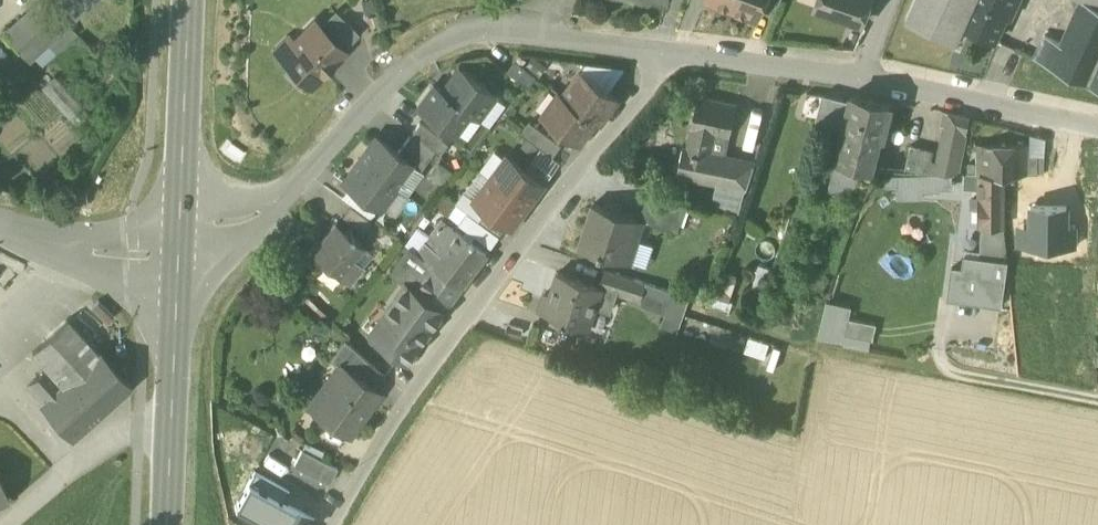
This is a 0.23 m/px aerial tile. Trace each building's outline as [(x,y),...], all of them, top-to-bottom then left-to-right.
[(28,60),(33,56),(68,24),(47,0),(40,0),(4,33),(10,40),(28,60)] [(731,10),(735,0),(706,0),(731,10)] [(731,10),(757,20),(765,0),(735,0),(731,10)] [(861,25),(868,6),(863,4),(864,0),(818,0),(815,9),(861,25)] [(955,45),(963,29),(966,31),(980,0),(915,0),(905,22),(955,45)] [(994,43),(1005,18),(1009,20),(1018,0),(980,0),(966,31),(994,43)] [(1062,45),(1051,68),(1087,85),(1097,61),(1097,6),(1097,5),(1097,3),(1097,0),(1090,0),(1089,2),(1083,0),(1082,0),(1082,1),(1062,45)] [(323,29),(343,49),(359,33),(338,13),(323,29)] [(286,60),(311,84),(344,51),(343,49),(323,29),(315,22),(294,43),(298,48),(286,60)] [(77,33),(68,24),(33,56),(42,65),(77,33)] [(1034,60),(1051,68),(1062,45),(1044,37),(1034,60)] [(1087,85),(1097,90),(1097,61),(1087,85)] [(507,72),(528,88),(536,77),(515,62),(507,72)] [(580,73),(607,93),(623,71),(585,66),(580,73)] [(459,68),(442,92),(441,92),(471,114),(471,115),(478,121),(479,120),(495,98),(496,96),(459,68)] [(580,73),(563,96),(562,97),(596,122),(596,123),(599,125),(617,101),(607,93),(580,73)] [(67,113),(78,103),(55,76),(44,86),(67,113)] [(458,133),(471,115),(471,114),(441,92),(442,92),(434,86),(417,109),(455,136),(458,133)] [(580,144),(596,123),(596,122),(562,97),(563,96),(559,94),(542,116),(580,144)] [(818,122),(844,129),(851,102),(825,96),(818,122)] [(844,129),(845,129),(881,138),(882,138),(890,105),(852,97),(851,102),(844,129)] [(479,120),(489,128),(506,105),(495,98),(479,120)] [(698,100),(688,150),(688,152),(707,156),(711,133),(728,136),(733,107),(698,100)] [(949,114),(943,141),(963,146),(969,119),(949,114)] [(478,121),(471,115),(458,133),(468,140),(481,123),(478,121)] [(540,148),(553,157),(562,146),(530,122),(521,134),(540,148)] [(420,123),(412,135),(435,152),(440,156),(449,145),(420,123)] [(873,171),(881,138),(845,129),(832,179),(858,185),(862,169),(873,171)] [(723,159),(728,136),(711,133),(707,156),(688,152),(688,150),(683,149),(677,177),(715,184),(721,185),(726,159),(723,159)] [(420,172),(435,152),(412,135),(397,155),(413,166),(412,166),(420,172)] [(375,138),(359,160),(396,188),(407,196),(423,174),(420,172),(412,166),(413,166),(397,155),(375,138)] [(957,176),(963,146),(943,141),(938,163),(935,176),(955,176),(957,176)] [(977,175),(979,175),(1004,175),(1037,175),(1037,155),(1027,154),(1027,146),(977,146),(977,175)] [(524,170),(544,184),(560,163),(553,157),(540,148),(524,170)] [(914,177),(919,150),(910,148),(903,177),(914,177)] [(914,177),(935,176),(938,163),(932,161),(933,154),(919,150),(914,177)] [(480,172),(490,179),(528,207),(544,184),(524,170),(507,157),(505,159),(495,151),(480,172)] [(721,185),(746,190),(754,165),(726,159),(721,185)] [(381,208),(396,188),(359,160),(343,182),(350,188),(380,210),(381,208)] [(451,172),(437,162),(427,176),(441,187),(451,172)] [(480,172),(464,192),(475,200),(490,179),(480,172)] [(1004,227),(1004,175),(979,175),(979,199),(971,199),(972,209),(979,209),(979,227),(984,227),(1004,227)] [(895,187),(896,201),(921,200),(921,193),(938,193),(938,189),(952,188),(955,176),(935,176),(914,177),(903,177),(882,177),(882,187),(895,187)] [(511,229),(528,207),(490,179),(475,200),(474,201),(487,210),(508,226),(511,229)] [(854,198),(858,185),(832,179),(829,192),(854,198)] [(738,216),(746,190),(721,185),(715,184),(710,211),(738,216)] [(372,220),(380,210),(350,188),(341,198),(372,220)] [(396,188),(381,208),(396,219),(410,198),(407,196),(396,188)] [(458,205),(468,213),(479,221),(487,210),(474,201),(475,200),(464,192),(456,204),(458,205)] [(651,224),(677,232),(686,203),(653,192),(643,221),(651,224)] [(458,205),(456,204),(442,193),(432,206),(448,218),(458,205)] [(582,247),(625,262),(639,220),(596,205),(582,247)] [(342,216),(364,232),(372,222),(350,206),(342,216)] [(1031,228),(1030,248),(1066,248),(1066,228),(1066,207),(1031,207),(1031,228)] [(479,221),(500,236),(508,226),(487,210),(479,221)] [(500,236),(479,221),(468,213),(459,224),(491,248),(500,236)] [(461,286),(462,287),(488,252),(440,217),(428,234),(416,250),(414,252),(434,267),(461,286)] [(637,266),(651,224),(643,221),(639,220),(625,262),(637,266)] [(360,268),(352,260),(363,247),(335,223),(310,253),(325,265),(338,276),(342,279),(348,284),(361,269),(360,268)] [(416,250),(428,234),(419,227),(407,243),(416,250)] [(982,260),(1007,263),(1004,227),(984,227),(982,260)] [(1030,248),(1031,228),(1019,227),(1019,248),(1030,248)] [(1075,248),(1075,227),(1066,228),(1066,248),(1075,248)] [(372,254),(363,247),(352,260),(360,268),(372,254)] [(395,268),(411,279),(413,277),(422,284),(434,267),(414,252),(409,248),(395,268)] [(949,300),(989,305),(992,281),(1005,282),(1007,263),(982,260),(966,258),(964,276),(952,274),(949,300)] [(332,291),(342,279),(338,276),(325,265),(315,276),(332,291)] [(416,292),(443,311),(461,286),(434,267),(422,284),(416,292)] [(616,295),(630,300),(637,280),(607,271),(602,288),(601,289),(616,295)] [(737,277),(722,272),(714,298),(729,303),(737,277)] [(587,330),(595,307),(601,289),(602,288),(560,273),(552,296),(548,294),(541,313),(563,321),(563,322),(587,330)] [(370,334),(407,362),(444,312),(443,311),(416,292),(422,284),(413,277),(411,279),(407,285),(406,285),(385,314),(390,318),(377,337),(371,333),(370,334)] [(630,300),(642,304),(649,284),(637,280),(630,300)] [(989,305),(1002,307),(1005,282),(992,281),(989,305)] [(669,313),(676,293),(649,284),(642,304),(666,312),(669,313)] [(616,295),(601,289),(595,307),(610,313),(616,295)] [(669,313),(683,317),(689,298),(676,293),(669,313)] [(851,308),(828,302),(817,339),(842,344),(844,335),(848,319),(851,308)] [(773,321),(796,327),(800,311),(777,304),(773,321)] [(678,333),(683,317),(669,313),(666,312),(661,327),(678,333)] [(385,314),(371,333),(377,337),(390,318),(385,314)] [(876,325),(848,319),(844,335),(871,340),(873,340),(876,325)] [(49,368),(64,385),(99,354),(76,328),(41,359),(49,368)] [(870,349),(871,340),(844,335),(842,344),(870,349)] [(769,344),(748,338),(744,352),(764,358),(769,344)] [(340,363),(371,385),(380,373),(344,339),(330,358),(339,365),(340,363)] [(128,387),(99,354),(64,385),(58,390),(86,423),(128,387)] [(309,406),(349,434),(380,391),(371,385),(340,363),(339,365),(346,370),(336,385),(328,380),(309,406)] [(346,370),(339,365),(328,380),(336,385),(346,370)] [(30,385),(45,401),(58,390),(64,385),(49,368),(30,385)] [(86,423),(58,390),(45,401),(74,434),(86,423)] [(294,465),(329,484),(337,468),(302,449),(294,465)] [(254,471),(248,483),(282,502),(288,490),(254,471)] [(9,495),(0,478),(0,500),(9,495)] [(282,502),(248,483),(235,506),(269,524),(310,524),(313,519),(282,502)]
